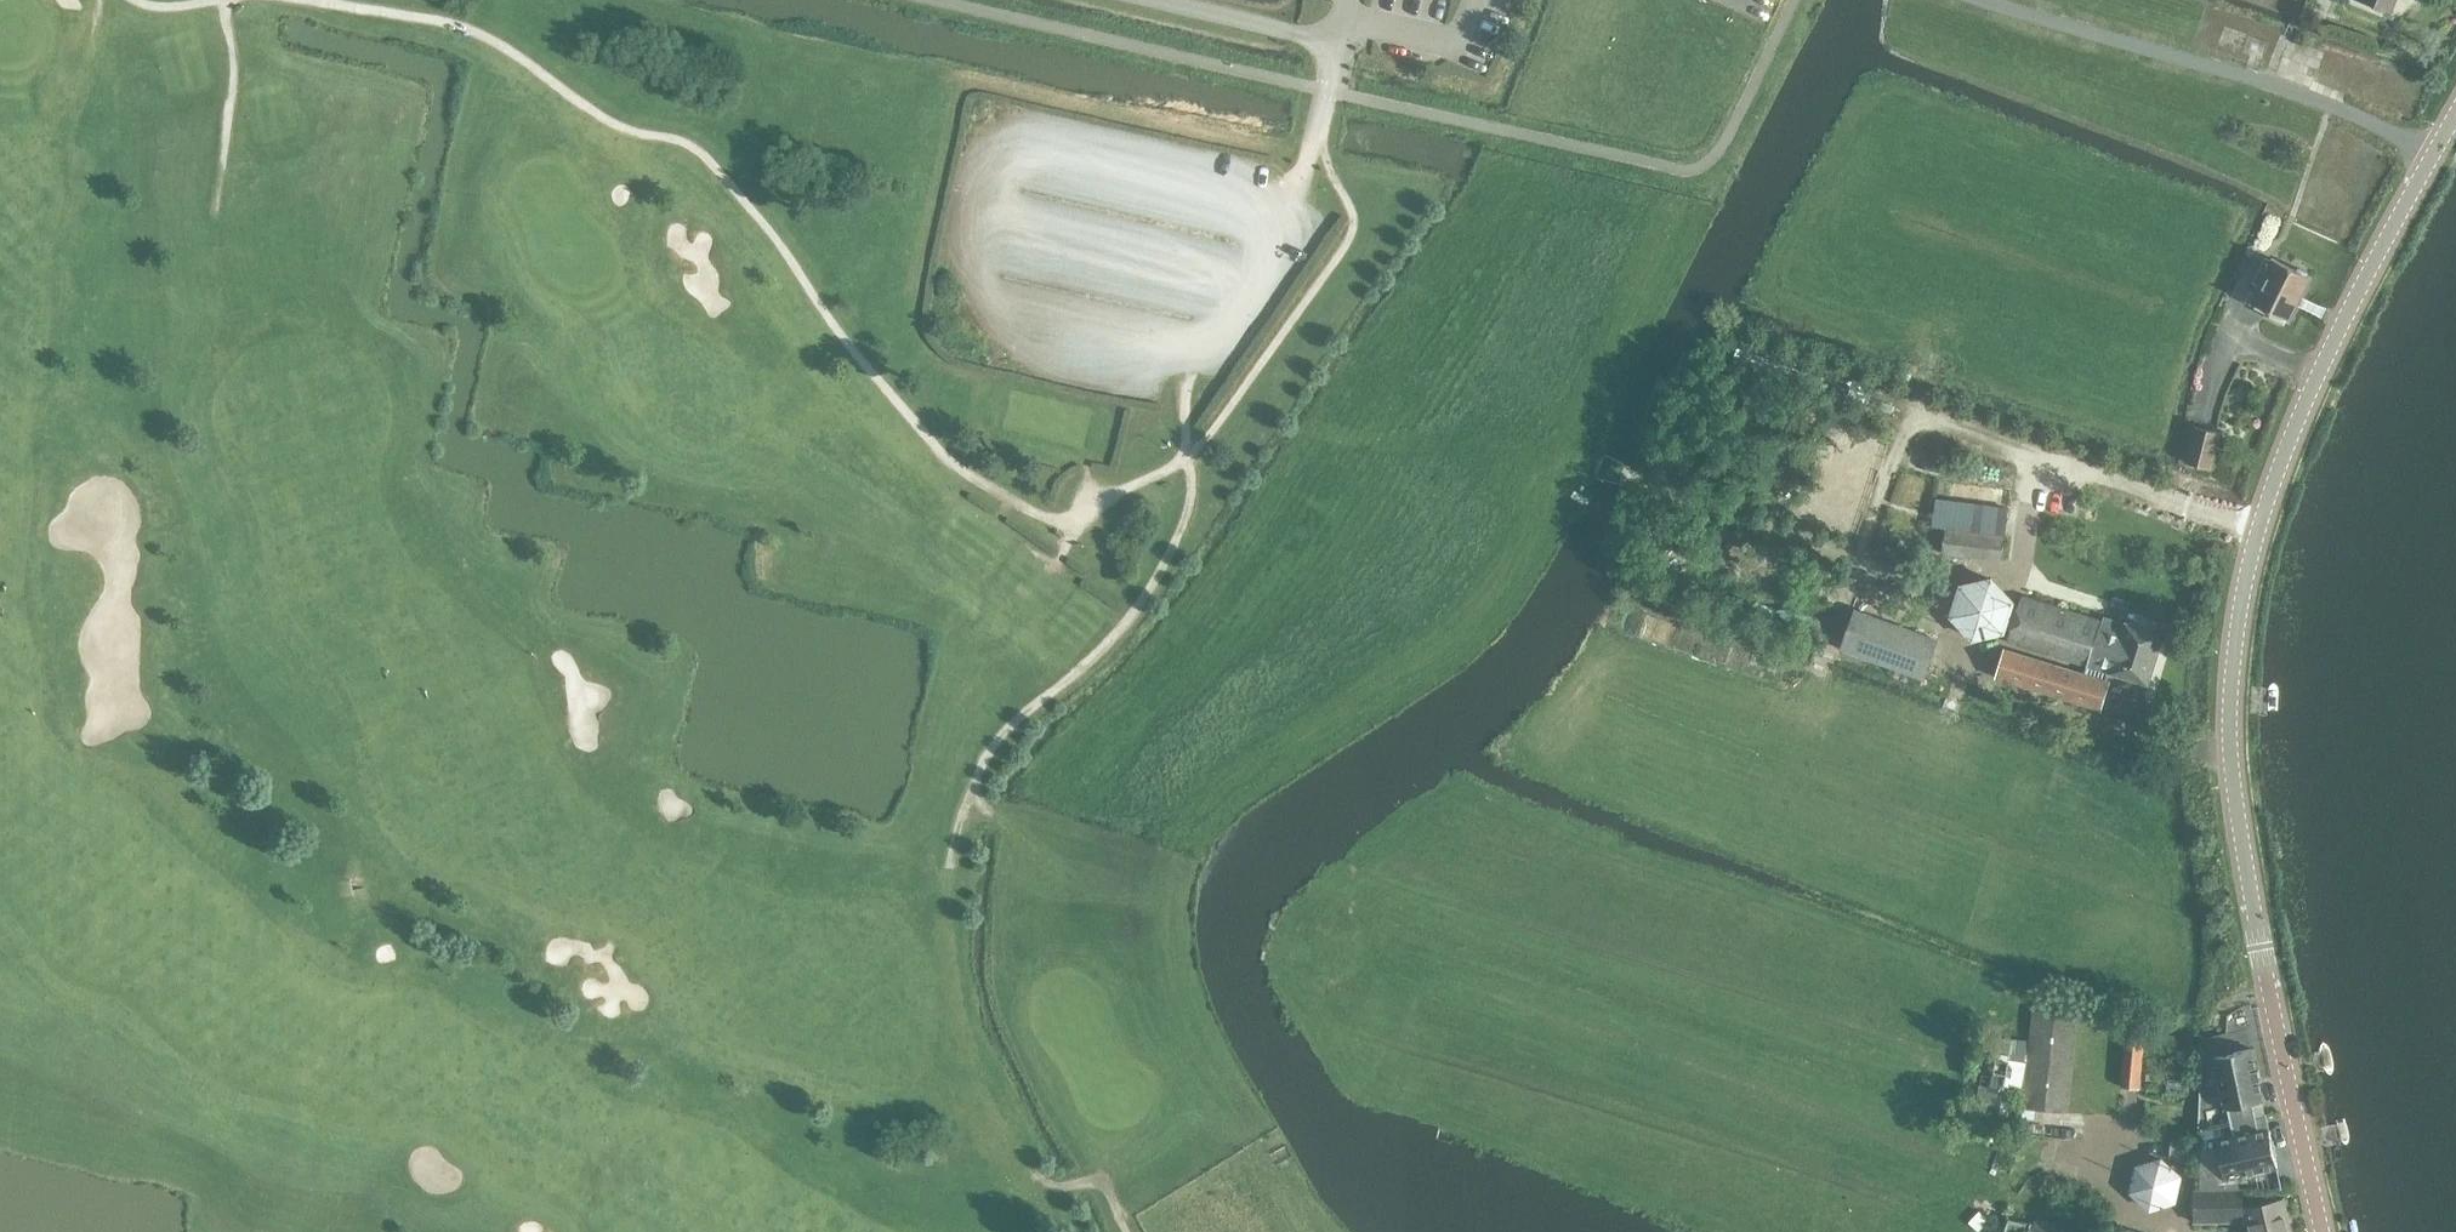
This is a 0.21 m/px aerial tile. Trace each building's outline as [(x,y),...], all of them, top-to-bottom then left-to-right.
[(2395,0),(2359,0),(2377,8),(2376,10),(2381,12),(2382,9),(2390,13),(2395,0)] [(2298,270),(2271,257),(2250,301),(2289,320),(2311,277),(2307,275),(2308,272),(2299,268),(2298,270)] [(2212,469),(2221,432),(2195,426),(2186,462),(2212,469)] [(1942,553),(2000,561),(2006,510),(1949,502),(1942,553)] [(1960,583),(1950,615),(1973,641),(2006,633),(2016,601),(1993,576),(1960,583)] [(2045,603),(2023,596),(2009,641),(2021,645),(2146,684),(2162,635),(2124,623),(2123,628),(2045,603)] [(1842,646),(1922,677),(1936,640),(1856,610),(1842,646)] [(2107,680),(2091,676),(2052,663),(2046,662),(2006,649),(1998,677),(2099,709),(2108,682),(2106,681),(2107,680)] [(2033,1010),(2024,1107),(2024,1108),(2066,1112),(2076,1015),(2033,1010)] [(2123,1025),(2118,1086),(2141,1089),(2146,1027),(2123,1025)] [(2228,1108),(2231,1122),(2256,1117),(2253,1103),(2263,1100),(2252,1048),(2214,1056),(2225,1109),(2228,1108)] [(2012,1072),(2014,1057),(1997,1053),(1987,1109),(2004,1113),(2010,1084),(2017,1085),(2019,1073),(2012,1072)] [(2260,1131),(2256,1117),(2231,1122),(2234,1136),(2217,1140),(2225,1178),(2251,1173),(2252,1175),(2266,1172),(2266,1170),(2277,1167),(2269,1129),(2260,1131)] [(2172,1140),(2170,1158),(2184,1159),(2184,1169),(2194,1170),(2196,1143),(2172,1140)] [(2135,1165),(2128,1192),(2149,1211),(2176,1203),(2182,1176),(2161,1157),(2135,1165)] [(2194,1222),(2246,1221),(2249,1231),(2292,1231),(2284,1198),(2252,1206),(2243,1206),(2243,1190),(2194,1190),(2194,1222)]
